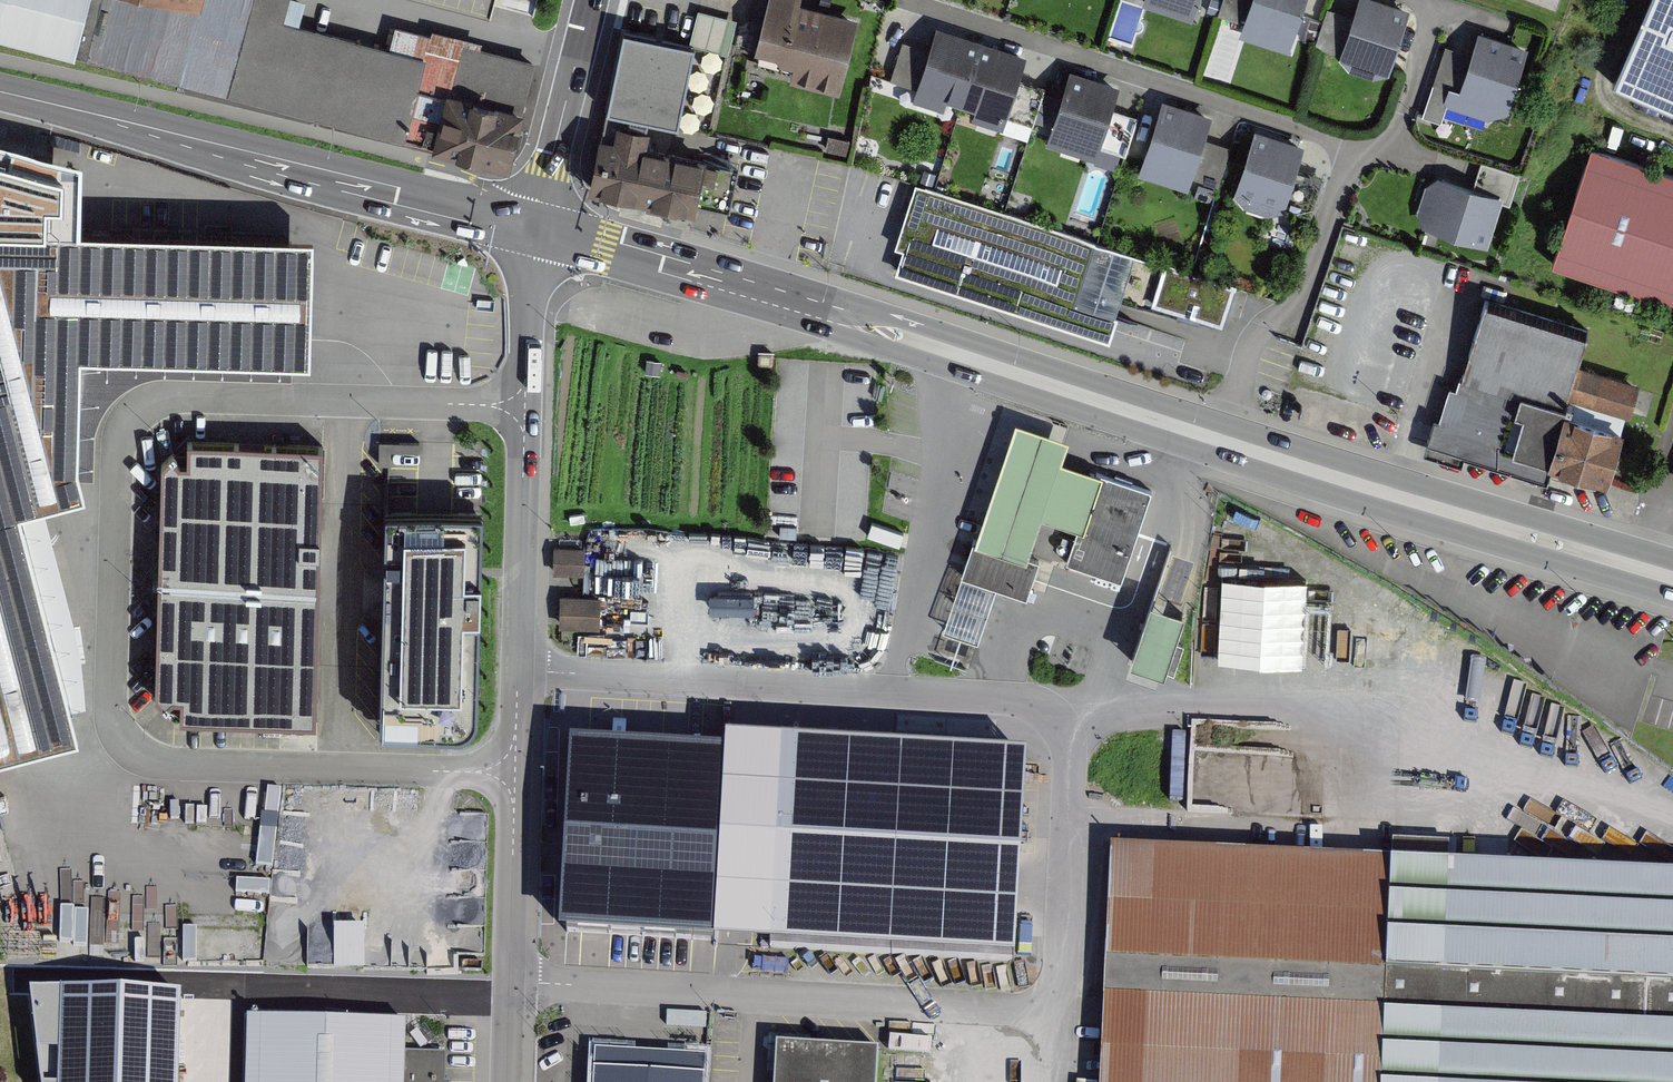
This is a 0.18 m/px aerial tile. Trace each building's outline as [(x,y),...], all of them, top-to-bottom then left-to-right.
[(62,60),(63,60),(395,142),(397,133),(424,139),(422,151),(504,171),(531,61),(388,25),(382,48),(278,22),(283,0),(0,0),(0,44),(62,60)] [(749,58),(776,64),(772,81),(835,94),(851,20),(794,8),(795,0),(762,0),(749,58)] [(1142,4),(1192,20),(1199,0),(1143,0),(1142,4)] [(1243,23),(1251,0),(1222,0),(1218,15),(1243,23)] [(1239,36),(1289,52),(1306,0),(1251,0),(1243,23),(1239,36)] [(1384,0),(1357,0),(1352,15),(1340,55),(1339,57),(1348,70),(1374,78),(1389,73),(1410,8),(1384,0)] [(1672,110),(1672,0),(1648,0),(1612,84),(1672,110)] [(1314,47),(1340,55),(1352,15),(1327,7),(1314,47)] [(698,12),(689,49),(721,53),(729,19),(698,12)] [(981,40),(936,26),(928,49),(916,88),(912,101),(943,111),(948,98),(961,102),(981,40)] [(1507,112),(1528,47),(1478,32),(1471,54),(1459,90),(1449,87),(1443,104),(1487,118),(1507,112)] [(689,49),(626,38),(610,129),(637,134),(639,122),(676,128),(689,49)] [(1027,55),(981,40),(961,102),(976,107),(972,120),(1002,130),(1007,116),(1019,78),(1027,55)] [(891,80),(916,88),(928,49),(903,41),(891,80)] [(1459,90),(1471,54),(1445,46),(1434,82),(1449,87),(1459,90)] [(1070,69),(1046,144),(1096,160),(1100,146),(1112,109),(1120,85),(1070,69)] [(1045,87),(1019,78),(1007,116),(1033,124),(1045,87)] [(1212,115),(1162,99),(1138,173),(1188,189),(1192,177),(1204,139),(1212,115)] [(1137,117),(1112,109),(1100,146),(1126,154),(1137,117)] [(603,143),(588,141),(578,197),(681,214),(682,207),(724,214),(731,173),(688,166),(689,160),(634,151),(637,134),(610,129),(605,128),(603,143)] [(1305,145),(1255,129),(1234,194),(1243,207),(1268,215),(1283,210),(1285,206),(1297,168),(1305,145)] [(81,354),(310,361),(314,233),(76,226),(79,151),(0,131),(0,756),(79,735),(21,510),(86,493),(78,465),(81,354)] [(1231,147),(1204,139),(1192,177),(1218,186),(1231,147)] [(1552,264),(1672,304),(1672,173),(1591,146),(1552,264)] [(1510,203),(1520,174),(1481,161),(1473,186),(1503,196),(1502,200),(1510,203)] [(1297,168),(1285,206),(1312,214),(1324,177),(1297,168)] [(1422,225),(1487,246),(1502,200),(1503,196),(1473,186),(1438,175),(1425,185),(1417,211),(1422,225)] [(898,271),(1108,340),(1136,255),(916,183),(896,246),(905,249),(898,271)] [(1232,289),(1164,265),(1151,302),(1218,326),(1232,289)] [(1578,365),(1590,328),(1486,296),(1463,374),(1461,379),(1564,411),(1568,398),(1578,365)] [(1640,384),(1578,365),(1568,398),(1630,417),(1640,384)] [(1462,465),(1464,458),(1546,482),(1552,466),(1548,465),(1564,411),(1461,379),(1463,374),(1461,373),(1456,390),(1449,388),(1439,421),(1434,419),(1424,453),(1462,465)] [(1564,411),(1548,465),(1552,466),(1608,483),(1624,429),(1564,411)] [(1076,524),(1095,467),(1062,456),(1069,433),(1015,415),(974,535),(1028,553),(1042,512),(1076,524)] [(161,461),(158,579),(320,583),(323,444),(187,441),(187,462),(179,462),(171,453),(161,461)] [(1062,564),(1120,584),(1153,487),(1095,467),(1076,524),(1073,532),(1062,564)] [(483,510),(385,508),(379,731),(454,733),(463,731),(470,726),(476,719),(478,710),(483,510)] [(1039,557),(1028,553),(974,535),(961,571),(995,582),(1026,593),(1039,557)] [(556,546),(555,574),(585,575),(587,547),(556,546)] [(995,582),(961,571),(943,625),(977,637),(995,582)] [(1222,660),(1307,661),(1308,577),(1223,576),(1222,660)] [(316,722),(320,583),(158,579),(155,697),(164,706),(173,698),(180,698),(180,719),(316,722)] [(561,625),(604,627),(605,593),(563,590),(561,625)] [(1150,601),(1129,662),(1163,674),(1164,672),(1174,675),(1184,646),(1174,643),(1185,612),(1150,601)] [(1015,965),(1027,758),(725,741),(724,754),(569,745),(558,939),(1015,965)] [(1110,848),(1099,1081),(1381,1081),(1392,861),(1110,848)] [(1381,1081),(1672,1081),(1672,874),(1392,861),(1381,1081)] [(367,968),(368,923),(310,923),(310,968),(367,968)] [(32,1011),(41,1081),(179,1081),(182,991),(31,987),(32,1011)] [(406,1023),(248,1019),(246,1081),(445,1081),(446,1053),(405,1052),(406,1023)] [(773,1081),(877,1081),(879,1051),(776,1045),(773,1081)] [(595,1051),(593,1070),(705,1077),(706,1057),(595,1051)] [(705,1077),(593,1070),(593,1081),(704,1081),(705,1077)]
